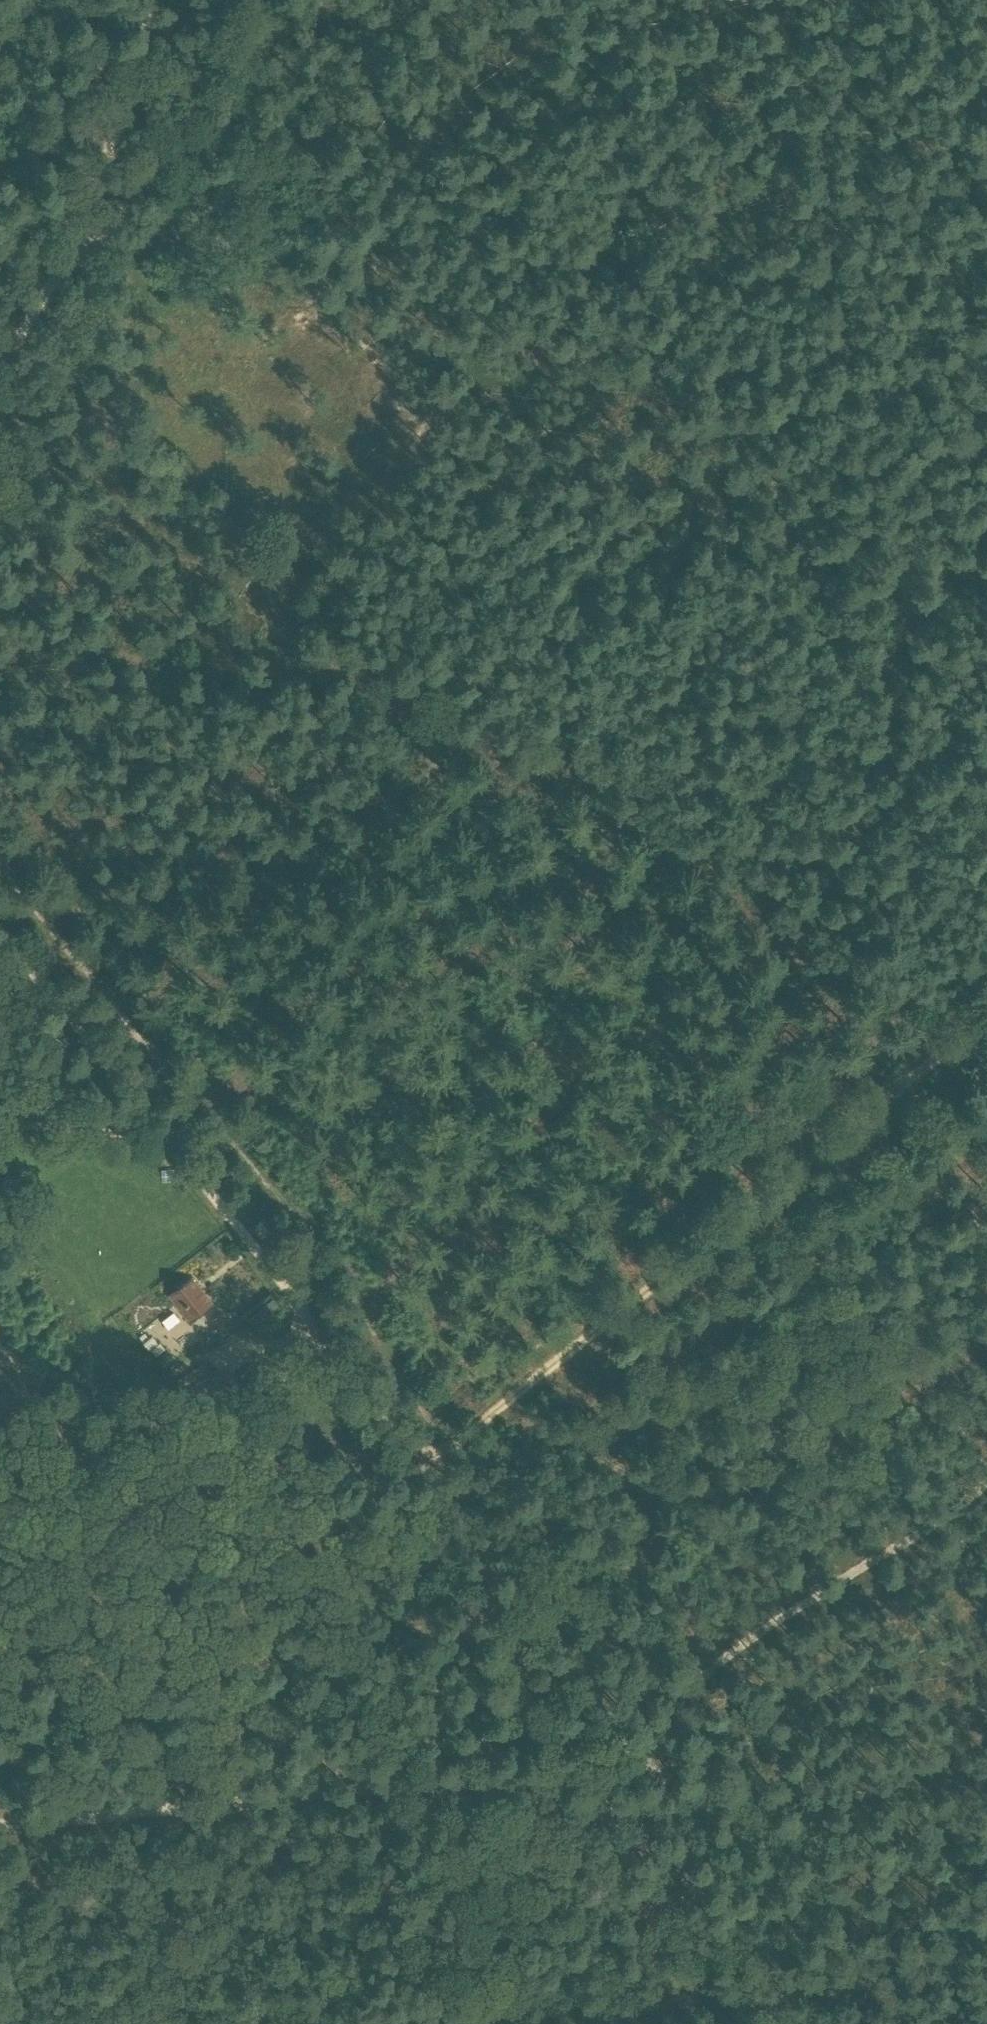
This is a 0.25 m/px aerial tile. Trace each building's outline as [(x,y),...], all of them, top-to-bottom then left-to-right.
[(188,1319),(210,1302),(190,1277),(168,1294),(188,1319)] [(231,1326),(221,1313),(211,1321),(221,1334),(231,1326)] [(216,1371),(192,1384),(215,1418),(238,1405),(216,1371)]
